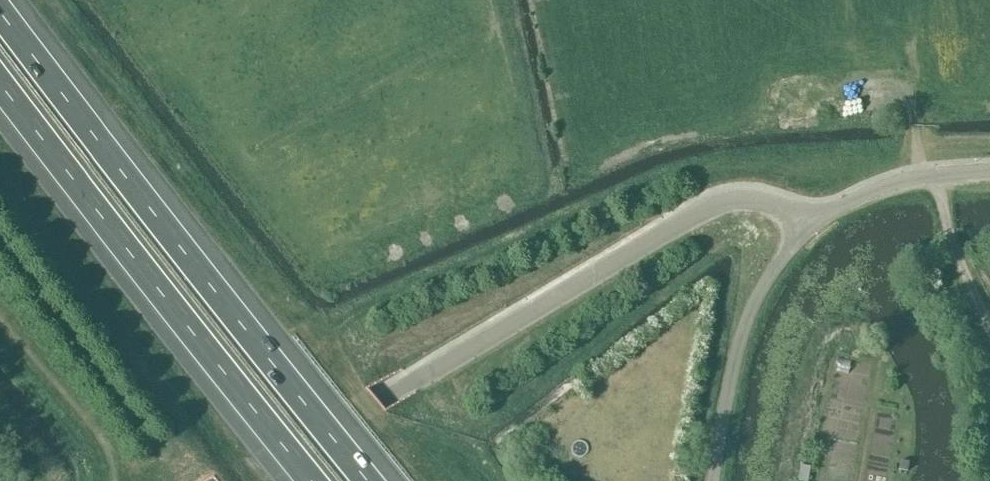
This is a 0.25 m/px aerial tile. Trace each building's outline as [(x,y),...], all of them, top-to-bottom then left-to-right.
[(901,460),(899,470),(908,471),(909,462),(901,460)] [(799,480),(809,480),(811,468),(802,466),(799,480)]
